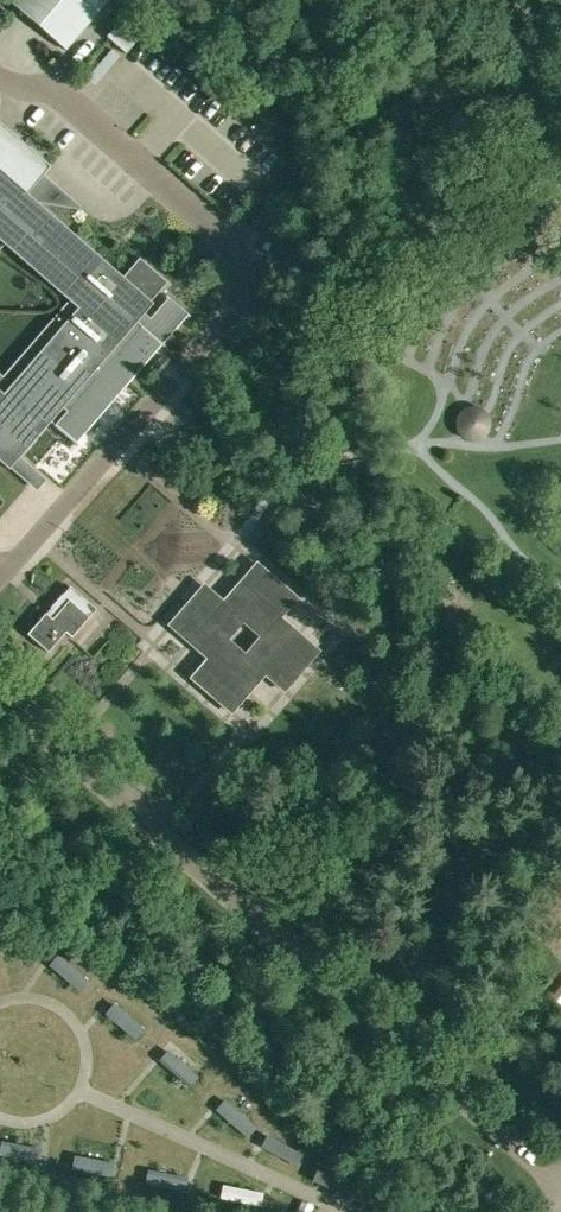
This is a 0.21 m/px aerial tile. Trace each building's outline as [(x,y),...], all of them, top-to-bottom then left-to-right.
[(11,3),(66,50),(110,0),(14,0),(11,3)] [(8,466),(30,485),(31,484),(19,473),(27,463),(20,457),(46,427),(51,422),(77,445),(100,419),(109,409),(152,360),(159,351),(164,346),(191,316),(169,297),(150,319),(142,312),(168,282),(140,258),(122,279),(93,253),(88,259),(86,258),(76,249),(21,201),(24,198),(45,174),(50,168),(51,167),(21,140),(8,155),(0,148),(0,249),(2,247),(68,303),(50,324),(51,325),(0,383),(0,459),(8,466)] [(490,430),(491,424),(490,419),(487,414),(483,411),(478,408),(472,408),(467,409),(462,412),(458,417),(456,423),(456,429),(458,435),(462,439),(468,442),(474,443),(480,442),(485,439),(488,435),(490,430)] [(223,599),(204,582),(166,625),(206,658),(189,678),(231,714),(265,677),(284,692),(321,650),(283,617),(299,597),(256,560),(223,599)] [(95,606),(70,585),(29,631),(48,648),(66,628),(72,633),(95,606)] [(560,928),(560,903),(534,933),(547,945),(560,928)] [(92,984),(57,955),(46,969),(80,998),(92,984)] [(152,1030),(116,1003),(105,1016),(142,1044),(152,1030)] [(203,1075),(172,1050),(160,1065),(191,1090),(203,1075)] [(264,1125),(231,1097),(217,1114),(250,1141),(264,1125)] [(0,1143),(0,1159),(51,1168),(54,1153),(0,1143)] [(126,1165),(71,1155),(68,1173),(122,1183),(126,1165)] [(197,1181),(141,1170),(138,1186),(194,1197),(197,1181)]
